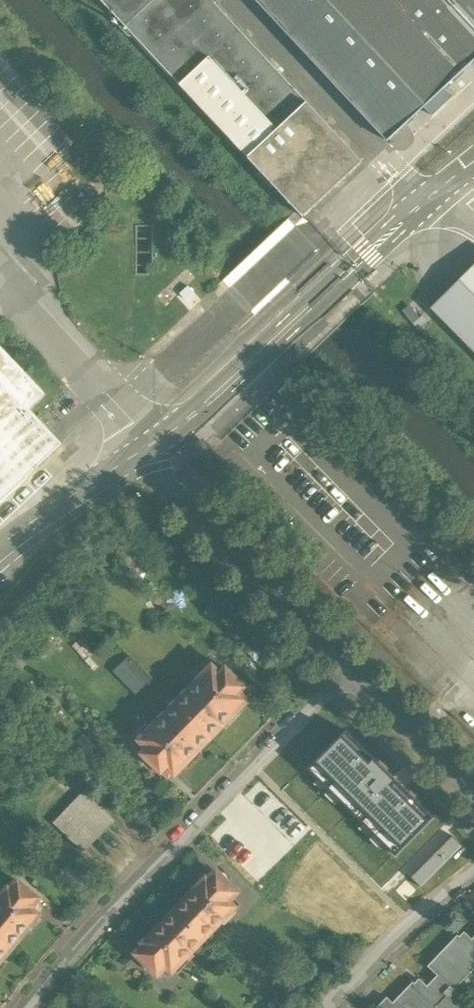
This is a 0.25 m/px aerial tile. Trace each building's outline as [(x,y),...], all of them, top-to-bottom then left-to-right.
[(125,26),(154,0),(101,0),(125,26)] [(212,0),(154,0),(125,26),(247,157),(307,102),(212,0)] [(387,141),(473,60),(473,0),(256,0),(387,141)] [(307,102),(247,157),(303,217),(363,162),(307,102)] [(432,307),(473,350),(473,266),(432,307)] [(0,350),(0,501),(60,446),(27,410),(42,396),(0,350)] [(136,693),(152,678),(131,654),(114,670),(136,693)] [(213,665),(141,738),(148,746),(141,753),(161,772),(162,771),(168,776),(173,770),(175,772),(186,761),(189,764),(201,752),(198,749),(224,723),(227,726),(240,713),(237,710),(248,699),(246,697),(251,692),(245,687),(246,685),(227,666),(221,673),(213,665)] [(434,817),(346,730),(308,768),(319,779),(322,776),(343,796),(340,800),(364,824),(367,820),(388,841),(385,845),(395,856),(434,817)] [(83,791),(54,821),(69,836),(98,805),(83,791)] [(98,805),(69,836),(85,851),(114,820),(98,805)] [(411,877),(421,887),(462,846),(453,836),(411,877)] [(206,877),(143,942),(145,943),(137,951),(159,973),(167,965),(173,970),(175,968),(178,971),(190,959),(187,956),(222,920),(225,923),(236,912),(233,909),(236,906),(230,900),(238,892),(217,870),(208,879),(206,877)] [(0,898),(0,961),(27,927),(31,930),(41,918),(37,915),(39,913),(32,907),(40,897),(19,879),(10,889),(9,888),(0,898)] [(454,992),(473,970),(473,939),(473,940),(468,935),(463,940),(458,936),(414,981),(424,992),(412,1004),(406,999),(402,1004),(398,1000),(393,1005),(387,1000),(379,1007),(471,1007),(454,992)] [(299,984),(289,974),(279,984),(289,994),(299,984)]
